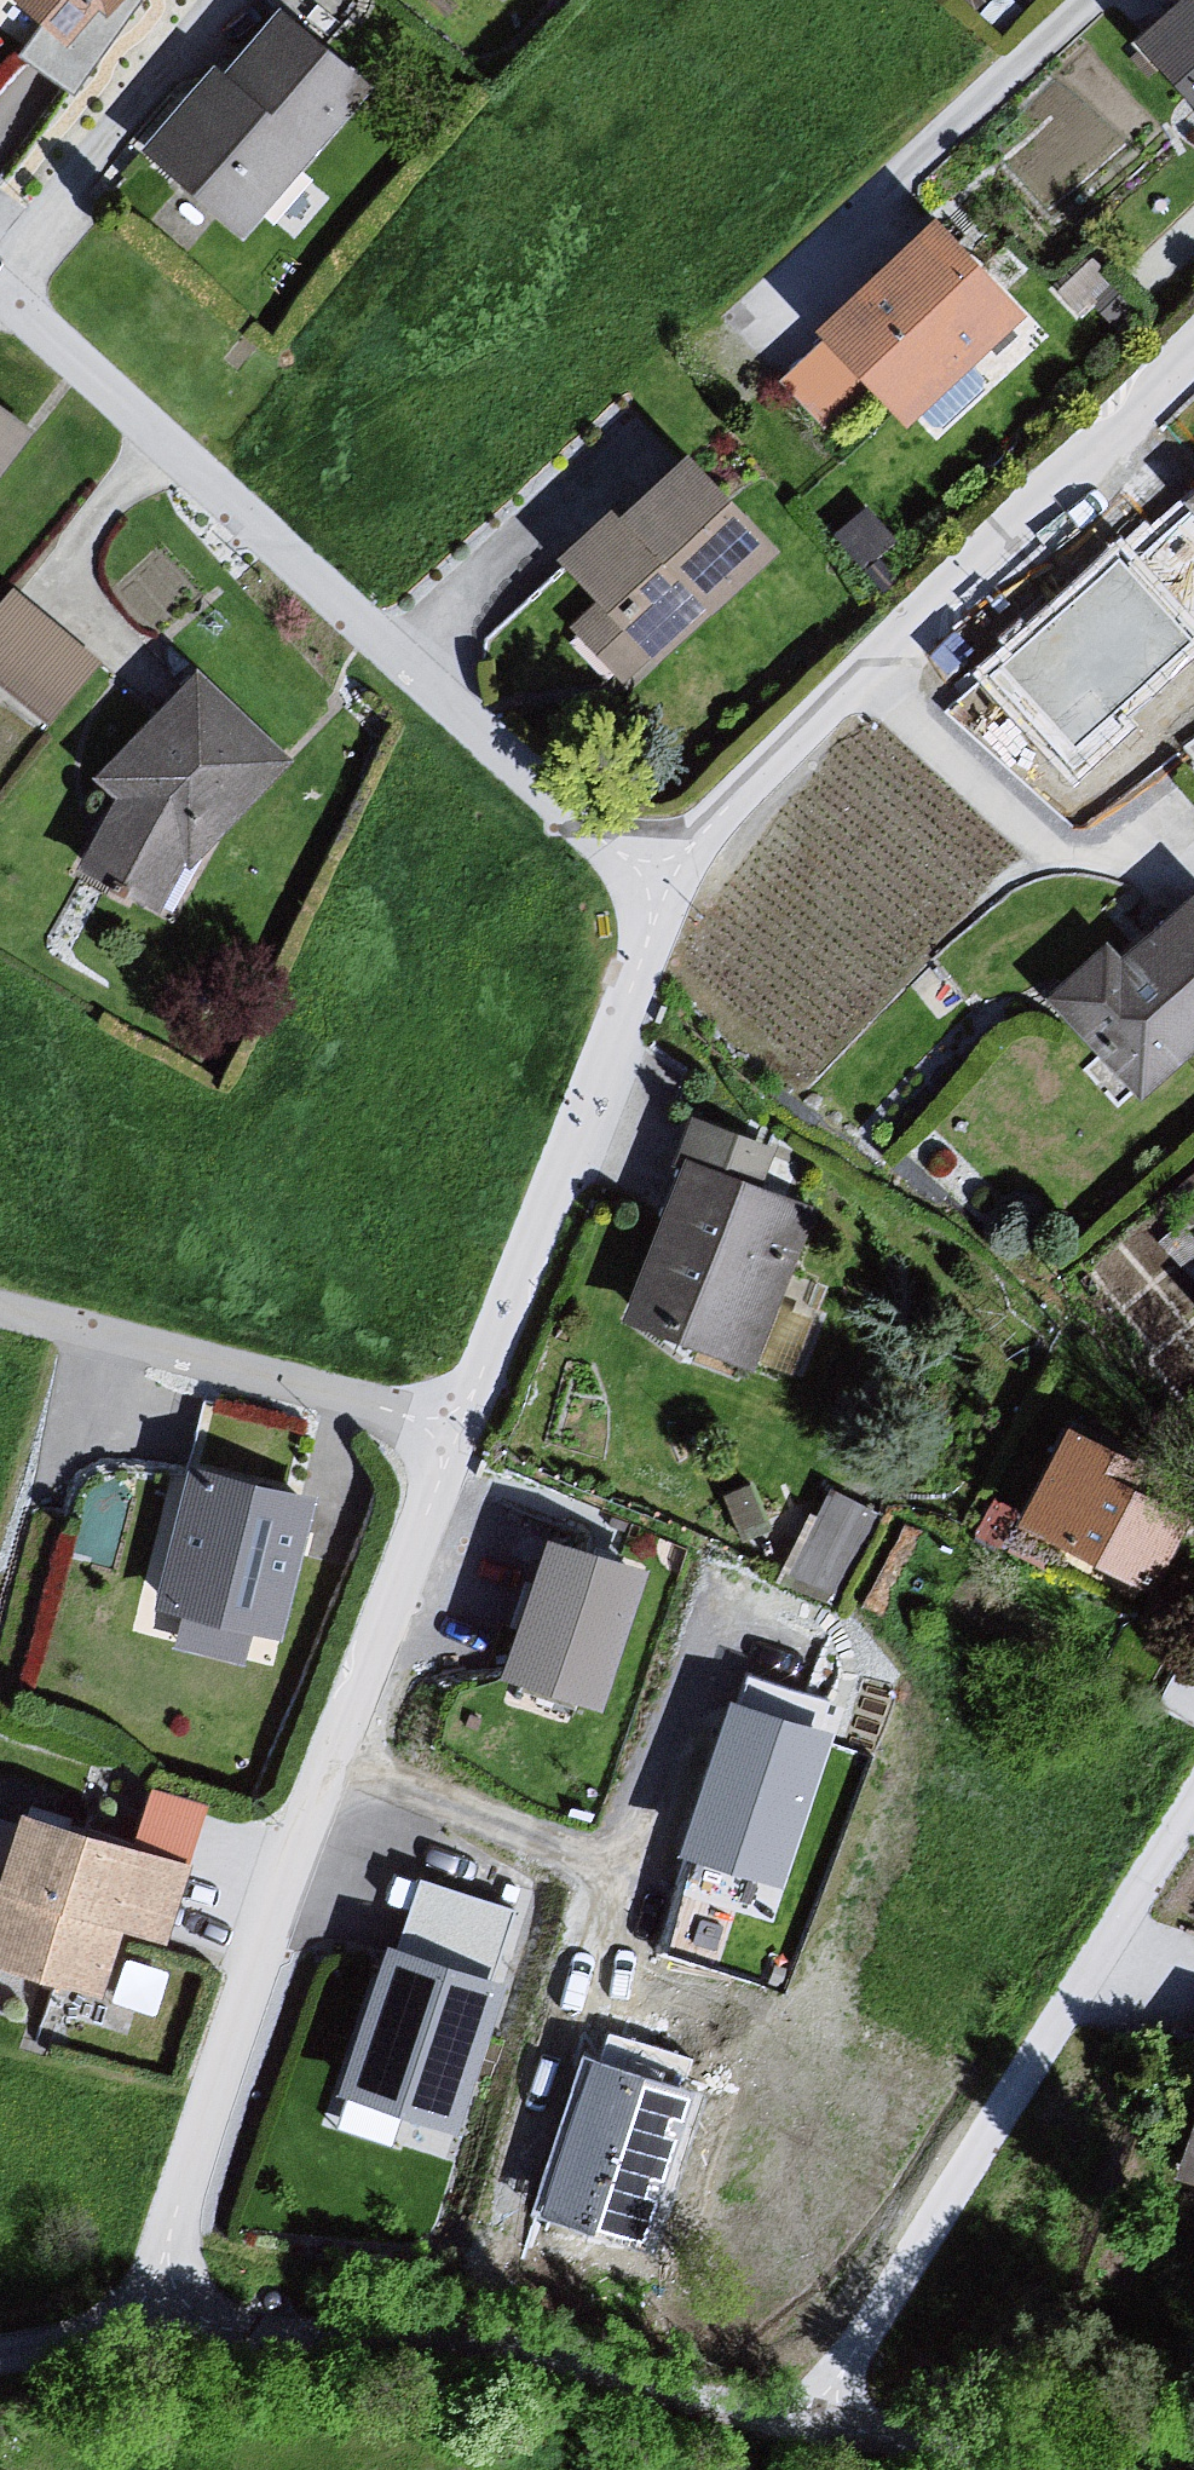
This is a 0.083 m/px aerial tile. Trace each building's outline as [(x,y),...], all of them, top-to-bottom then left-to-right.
[(38,52),(72,18),(78,26),(99,0),(0,0),(0,18),(38,52)] [(1107,51),(1193,131),(1193,0),(1165,0),(1107,51)] [(185,74),(121,164),(226,249),(330,125),(301,112),(322,73),(241,21),(197,78),(185,74)] [(903,229),(783,336),(881,431),(1008,323),(903,229)] [(0,432),(0,458),(13,441),(0,432)] [(579,522),(529,569),(593,636),(569,658),(619,698),(754,560),(652,468),(587,531),(579,522)] [(1182,503),(1193,516),(1193,492),(1182,503)] [(1120,546),(972,675),(1071,788),(1136,730),(1125,717),(1193,656),(1193,630),(1120,546)] [(49,713),(105,651),(16,572),(0,589),(0,669),(49,713)] [(184,675),(66,788),(80,824),(52,870),(139,917),(170,867),(179,875),(273,776),(184,675)] [(1106,965),(1086,949),(1027,1009),(1129,1106),(1193,1047),(1193,909),(1178,893),(1106,965)] [(675,1116),(661,1168),(610,1311),(747,1374),(800,1217),(746,1195),(763,1160),(675,1116)] [(1178,1318),(1193,1336),(1193,1303),(1178,1318)] [(1043,1426),(984,1526),(1120,1604),(1175,1493),(1043,1426)] [(305,1504),(161,1477),(132,1618),(261,1639),(305,1504)] [(787,1560),(833,1585),(877,1503),(831,1479),(787,1560)] [(545,1542),(501,1676),(606,1715),(654,1578),(545,1542)] [(827,1739),(736,1708),(687,1852),(779,1883),(827,1739)] [(0,1825),(0,1982),(86,2007),(105,1949),(144,1959),(170,1874),(0,1825)] [(422,1879),(332,2131),(458,2157),(535,1913),(422,1879)] [(1158,2188),(1193,2196),(1193,2042),(1158,2188)] [(686,2099),(591,2069),(546,2207),(640,2238),(686,2099)]
